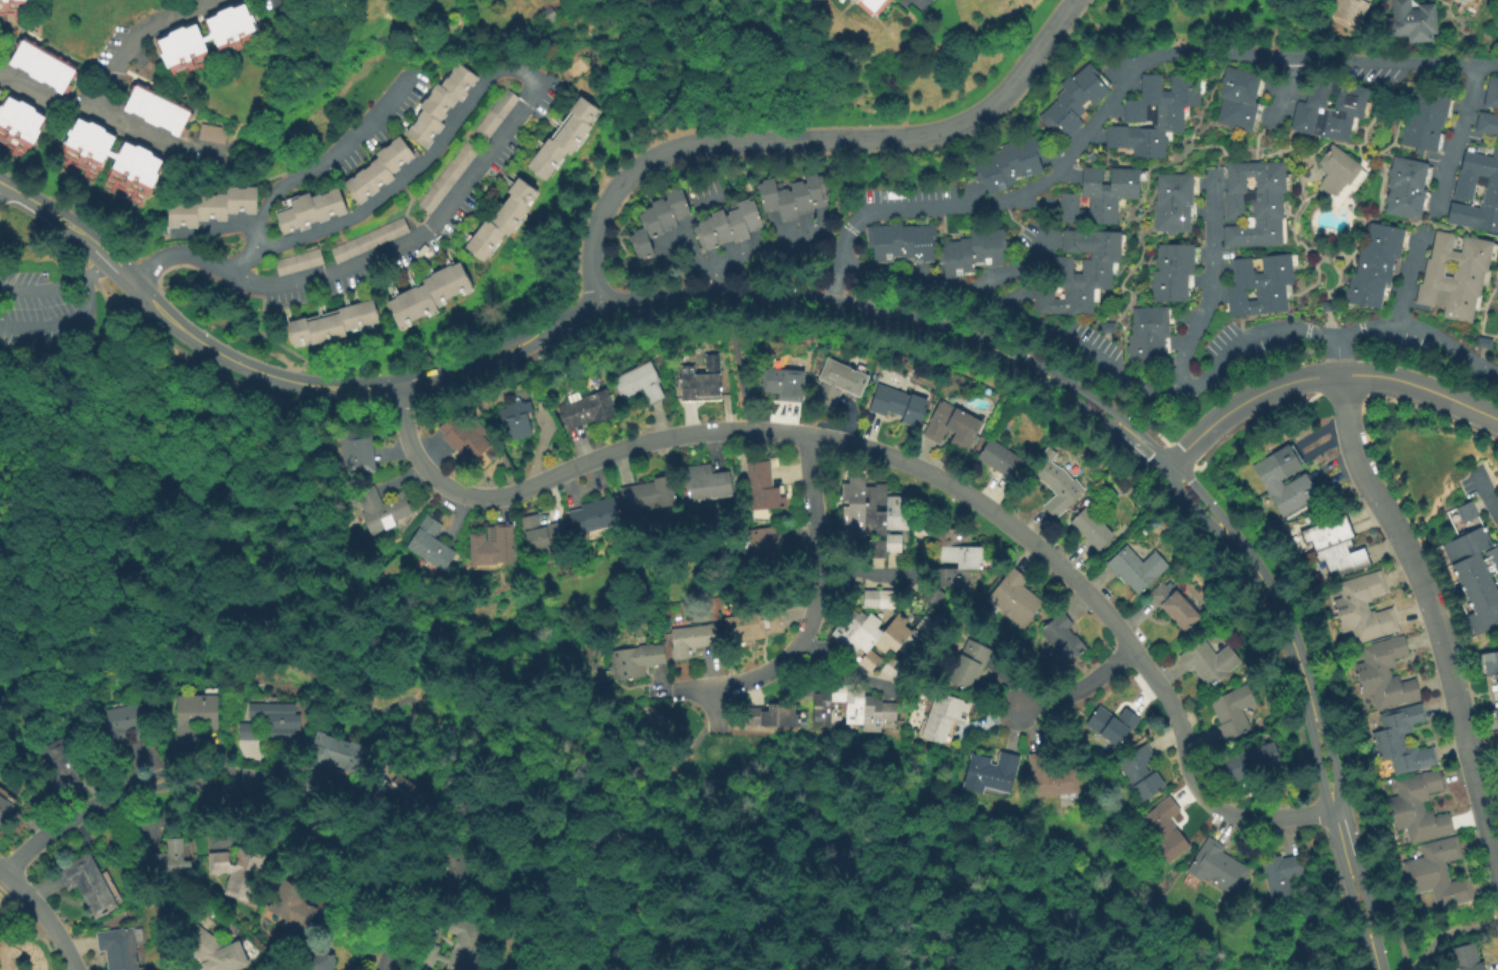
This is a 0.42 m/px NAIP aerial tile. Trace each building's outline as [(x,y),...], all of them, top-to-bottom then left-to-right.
[(15,15),(0,14),(0,0),(27,0),(26,22),(14,21),(15,15)] [(881,21),(858,0),(899,0),(881,21)] [(1323,10),(1328,0),(1371,0),(1358,27),(1323,10)] [(1394,36),(1391,0),(1409,0),(1410,10),(1418,9),(1418,5),(1434,4),(1436,34),(1430,34),(1431,39),(1420,40),(1420,34),(1394,36)] [(1475,10),(1455,0),(1480,0),(1475,10)] [(159,41),(169,36),(171,33),(183,28),(187,29),(196,25),(202,39),(210,35),(209,33),(212,32),(207,20),(217,16),(219,12),(231,7),(235,8),(244,4),(250,16),(252,15),(254,20),(252,21),(261,42),(223,58),(214,37),(203,42),(212,63),(175,79),(166,58),(163,59),(161,54),(164,53),(159,41)] [(558,18),(551,23),(543,13),(550,8),(558,18)] [(10,63),(23,40),(75,70),(62,94),(57,90),(56,87),(45,81),(42,82),(31,75),(30,72),(19,66),(15,66),(10,63)] [(1037,113),(1062,140),(1088,116),(1079,106),(1085,100),(1090,105),(1110,87),(1086,60),(1060,83),(1064,88),(1037,113)] [(407,133),(414,124),(415,125),(420,119),(419,118),(425,110),(421,107),(427,98),(429,99),(434,93),(432,91),(439,82),(443,85),(448,78),(449,79),(455,71),(453,70),(459,62),(482,78),(475,87),(474,86),(469,92),(471,94),(464,103),(460,100),(454,108),(453,107),(448,113),(449,114),(444,122),(447,125),(441,134),(439,133),(435,140),(436,141),(429,150),(407,133)] [(1249,132),(1256,102),(1252,101),(1259,74),(1224,66),(1216,96),(1220,97),(1213,124),(1249,132)] [(1163,157),(1164,140),(1170,140),(1170,131),(1180,132),(1181,105),(1198,106),(1198,92),(1202,92),(1203,75),(1168,74),(1168,90),(1159,90),(1159,74),(1139,73),(1139,99),(1122,99),(1122,121),(1149,121),(1149,127),(1104,125),(1103,147),(1131,148),(1131,156),(1163,157)] [(1487,76),(1482,105),(1497,108),(1497,78),(1487,76)] [(1365,87),(1309,77),(1304,101),(1293,100),(1288,130),(1310,134),(1310,135),(1346,141),(1348,129),(1357,131),(1365,87)] [(136,86),(190,112),(179,136),(173,133),(172,130),(161,125),(158,126),(146,120),(145,117),(133,111),(131,113),(124,110),(136,86)] [(521,98),(488,141),(475,130),(508,88),(521,98)] [(1399,146),(1420,150),(1421,149),(1435,152),(1441,117),(1448,118),(1452,97),(1408,90),(1399,146)] [(583,96),(605,112),(594,126),(597,128),(576,157),(571,154),(549,183),(529,167),(551,138),(555,141),(576,114),(572,111),(583,96)] [(15,150),(0,141),(0,115),(1,113),(0,112),(0,109),(1,106),(4,108),(10,97),(19,103),(23,102),(35,109),(36,112),(45,118),(38,129),(41,130),(38,135),(36,133),(22,162),(12,156),(15,150)] [(1497,136),(1497,114),(1476,111),(1472,132),(1497,136)] [(126,142),(136,147),(139,146),(151,152),(152,156),(162,161),(156,173),(159,174),(156,178),(154,177),(142,206),(131,201),(133,195),(118,187),(115,192),(105,187),(118,159),(109,155),(95,184),(83,177),(85,171),(69,163),(66,170),(57,165),(71,135),(69,134),(71,129),(73,130),(79,118),(89,123),(92,122),(104,128),(106,132),(115,137),(109,150),(117,154),(118,153),(120,154),(126,142)] [(202,124),(227,128),(225,144),(199,139),(202,124)] [(361,206),(345,184),(353,177),(355,179),(358,176),(357,175),(365,168),(366,170),(373,165),(372,164),(380,157),(378,154),(386,147),(387,148),(394,143),(393,142),(401,136),(418,157),(409,164),(408,163),(402,168),(403,169),(394,175),(397,178),(388,185),(387,184),(381,189),(382,190),(373,197),(372,195),(369,197),(370,199),(361,206)] [(1042,171),(1032,138),(963,160),(970,183),(981,179),(986,194),(1006,188),(1005,183),(1042,171)] [(481,150),(432,215),(418,204),(467,140),(481,150)] [(1360,166),(1330,143),(1314,164),(1326,172),(1315,186),(1334,200),(1360,166)] [(1492,147),(1490,155),(1459,150),(1446,224),(1497,233),(1497,148),(1492,147)] [(1391,157),(1426,163),(1421,189),(1420,193),(1416,192),(1403,190),(1404,187),(1385,183),(1391,157)] [(1222,162),(1223,222),(1221,222),(1221,246),(1282,245),(1281,191),(1288,191),(1288,172),(1283,172),(1283,161),(1222,162)] [(1137,167),(1080,166),(1079,197),(1087,197),(1086,209),(1076,209),(1077,193),(1059,192),(1058,221),(1116,222),(1116,198),(1136,198),(1137,167)] [(766,211),(760,184),(765,183),(765,180),(777,178),(778,183),(788,181),(789,183),(793,183),(806,180),(806,184),(809,183),(808,175),(820,173),(820,176),(826,175),(831,206),(816,209),(817,210),(801,213),(803,218),(784,223),(781,208),(766,211)] [(1157,175),(1157,202),(1175,202),(1175,206),(1187,206),(1192,206),(1192,175),(1157,175)] [(522,178),(542,194),(532,208),(534,210),(512,239),(509,236),(488,264),(468,248),(490,219),(493,222),(514,195),(510,193),(522,178)] [(1421,189),(1423,190),(1417,219),(1382,212),(1388,187),(1385,186),(1385,183),(1404,187),(1403,190),(1416,192),(1420,193),(1421,189)] [(170,228),(170,201),(181,201),(181,203),(190,203),(190,201),(199,201),(199,194),(210,194),(210,196),(219,196),(219,194),(229,194),(229,187),(240,187),(240,189),(248,189),(248,187),(259,187),(259,214),(248,214),(248,212),(239,212),(239,214),(230,214),(230,221),(219,221),(219,219),(210,219),(210,221),(201,221),(201,228),(189,228),(189,227),(181,227),(181,228),(170,228)] [(278,214),(294,209),(292,201),(301,198),(300,197),(311,193),(313,198),(322,194),(323,196),(331,193),(330,191),(341,188),(350,213),(339,217),(339,215),(331,218),(331,220),(321,223),(320,222),(311,225),(313,228),(303,232),(301,228),(296,230),(297,232),(295,233),(295,235),(286,238),(278,214)] [(688,213),(680,190),(633,207),(641,228),(625,233),(635,260),(652,254),(645,235),(676,224),(674,218),(688,213)] [(697,228),(702,226),(701,223),(711,220),(710,219),(715,217),(714,214),(726,209),(728,216),(732,215),(731,212),(741,208),(739,203),(751,199),(752,202),(757,200),(767,227),(753,232),(754,237),(736,244),(735,240),(722,245),(723,248),(706,254),(697,228)] [(1157,202),(1151,202),(1150,232),(1187,232),(1187,206),(1175,206),(1175,202),(1157,202)] [(407,231),(401,217),(327,248),(334,263),(407,231)] [(1367,221),(1402,228),(1397,258),(1393,257),(1379,255),(1380,251),(1362,248),(1367,221)] [(931,222),(864,226),(865,247),(871,247),(872,263),(933,259),(931,222)] [(1002,226),(967,230),(968,238),(935,241),(937,262),(941,262),(942,278),(973,275),(973,267),(1001,264),(999,250),(1004,249),(1002,226)] [(1091,313),(1091,301),(1097,301),(1097,288),(1109,289),(1110,262),(1118,262),(1119,231),(1060,229),(1059,253),(1080,254),(1079,272),(1071,272),(1071,256),(1054,255),(1053,287),(1062,287),(1061,298),(1051,298),(1052,289),(1009,287),(1009,304),(1022,304),(1021,311),(1091,313)] [(1416,303),(1442,308),(1440,317),(1469,323),(1472,309),(1475,309),(1480,284),(1484,284),(1492,241),(1461,235),(1458,251),(1450,249),(1453,233),(1430,229),(1416,303)] [(1156,243),(1156,270),(1174,270),(1174,274),(1186,274),(1191,274),(1191,243),(1156,243)] [(1362,248),(1358,247),(1352,273),(1371,276),(1370,280),(1383,283),(1387,283),(1393,257),(1379,255),(1380,251),(1362,248)] [(1288,253),(1258,256),(1260,273),(1250,274),(1249,257),(1229,259),(1232,284),(1232,289),(1243,288),(1253,287),(1283,284),(1291,283),(1288,253)] [(463,263),(476,292),(465,297),(464,294),(448,302),(450,304),(439,309),(441,313),(430,319),(429,316),(413,323),(415,326),(403,332),(389,303),(398,298),(398,297),(419,287),(419,289),(426,285),(425,281),(434,277),(433,275),(453,265),(454,267),(463,263)] [(1156,270),(1149,270),(1149,300),(1186,300),(1186,274),(1174,274),(1174,270),(1156,270)] [(1383,283),(1377,308),(1343,301),(1349,272),(1352,273),(1371,276),(1370,280),(1383,283)] [(1283,284),(1253,287),(1254,299),(1245,300),(1243,288),(1232,289),(1232,284),(1223,285),(1226,315),(1285,309),(1283,284)] [(341,314),(340,309),(377,300),(383,324),(348,333),(349,338),(314,348),(313,344),(296,348),(289,323),(308,318),(309,322),(341,314)] [(1162,336),(1168,336),(1167,305),(1130,307),(1131,333),(1143,333),(1144,337),(1162,336)] [(1163,363),(1162,336),(1144,337),(1143,333),(1131,333),(1126,334),(1127,364),(1163,363)] [(722,352),(723,399),(684,400),(682,364),(697,363),(697,365),(707,365),(707,353),(722,352)] [(808,369),(806,399),(803,399),(803,402),(780,400),(781,392),(763,391),(765,366),(787,368),(788,362),(796,362),(796,355),(806,355),(805,363),(806,363),(805,369),(808,369)] [(871,370),(859,398),(850,394),(851,391),(845,389),(836,408),(816,399),(825,379),(820,377),(830,355),(849,364),(851,360),(871,370)] [(653,358),(664,379),(660,381),(668,396),(651,404),(644,389),(624,399),(614,378),(653,358)] [(594,382),(591,374),(598,371),(602,378),(594,382)] [(872,382),(875,373),(878,374),(879,371),(882,371),(878,383),(872,382)] [(933,398),(923,427),(904,421),(906,416),(889,410),(886,416),(870,410),(880,382),(914,394),(914,392),(933,398)] [(619,415),(598,422),(597,419),(568,430),(560,405),(571,401),(569,395),(580,391),(583,396),(608,387),(619,415)] [(514,439),(509,418),(503,419),(500,409),(509,406),(508,403),(517,401),(516,399),(518,395),(522,397),(523,402),(533,399),(536,410),(530,412),(535,433),(514,439)] [(930,420),(942,398),(958,407),(959,405),(987,420),(971,451),(953,441),(957,434),(949,430),(941,444),(924,435),(932,421),(930,420)] [(474,462),(459,447),(457,449),(444,436),(447,434),(440,427),(464,404),(489,427),(483,434),(492,444),(474,462)] [(340,475),(338,456),(344,456),(342,432),(373,428),(378,471),(340,475)] [(1027,459),(1013,480),(978,456),(992,435),(1027,459)] [(1250,464),(1270,453),(1269,452),(1286,442),(1287,444),(1291,442),(1302,462),(1299,464),(1300,466),(1279,479),(1282,483),(1303,470),(1304,472),(1306,471),(1317,489),(1314,490),(1317,494),(1280,516),(1250,464)] [(1057,519),(1045,505),(1058,494),(1050,484),(1032,472),(1048,445),(1060,452),(1053,461),(1063,467),(1064,466),(1075,479),(1077,477),(1088,489),(1057,519)] [(751,510),(748,461),(766,459),(766,458),(780,457),(781,465),(773,466),(774,487),(782,486),(783,496),(788,496),(789,507),(751,510)] [(686,466),(713,463),(714,472),(733,470),(736,495),(692,500),(686,466)] [(623,487),(656,480),(656,477),(675,474),(680,504),(660,507),(660,505),(627,511),(623,487)] [(906,495),(884,495),(884,483),(863,483),(863,475),(847,475),(847,483),(840,483),(839,531),(847,531),(847,537),(863,537),(863,529),(906,529),(906,495)] [(372,535),(362,511),(365,510),(357,492),(375,484),(383,503),(397,497),(395,493),(406,489),(416,512),(414,513),(415,515),(405,526),(403,523),(372,535)] [(623,523),(610,526),(591,530),(575,534),(569,511),(583,507),(582,504),(616,495),(623,523)] [(1477,515),(1461,522),(1454,507),(1470,499),(1477,515)] [(1098,547),(1072,521),(1089,505),(1118,534),(1101,550),(1098,547)] [(564,520),(569,543),(531,552),(526,530),(524,530),(521,516),(539,512),(542,525),(564,520)] [(1309,540),(1304,542),(1299,529),(1343,512),(1352,535),(1349,536),(1352,544),(1346,547),(1348,551),(1363,545),(1370,563),(1351,571),(1350,568),(1329,576),(1323,560),(1318,562),(1309,540)] [(440,523),(422,513),(403,551),(443,572),(454,550),(432,538),(440,523)] [(512,524),(484,524),(484,534),(467,534),(467,567),(503,567),(503,562),(512,562),(512,524)] [(1490,543),(1448,564),(1438,544),(1481,524),(1490,543)] [(746,528),(748,560),(776,559),(774,527),(746,528)] [(979,586),(979,546),(968,545),(968,534),(937,534),(937,561),(954,561),(954,568),(935,567),(935,585),(979,586)] [(1492,546),(1497,543),(1497,559),(1455,580),(1448,564),(1490,543),(1492,546)] [(1104,562),(1134,595),(1167,565),(1153,549),(1140,561),(1124,544),(1104,562)] [(1455,580),(1497,559),(1497,579),(1463,596),(1455,580)] [(1026,628),(988,599),(1015,565),(1030,578),(1025,584),(1046,601),(1026,628)] [(1356,643),(1351,629),(1341,632),(1331,599),(1341,597),(1336,582),(1380,569),(1387,594),(1370,599),(1371,600),(1366,601),(1369,611),(1374,609),(1374,611),(1391,606),(1398,629),(1382,634),(1382,635),(1356,643)] [(1463,596),(1497,579),(1497,599),(1471,612),(1463,596)] [(1187,632),(1164,607),(1163,608),(1150,593),(1164,580),(1175,592),(1179,588),(1205,615),(1187,632)] [(942,593),(925,584),(918,596),(935,606),(942,593)] [(1471,612),(1497,599),(1497,624),(1471,637),(1461,617),(1471,612)] [(871,672),(858,662),(865,653),(858,648),(856,651),(832,632),(851,609),(857,614),(860,611),(866,617),(870,612),(881,622),(877,627),(883,632),(898,613),(908,621),(905,625),(911,631),(923,616),(935,626),(909,658),(898,649),(895,652),(889,647),(884,652),(874,644),(870,649),(882,658),(871,672)] [(1076,624),(1071,628),(1077,635),(1078,634),(1090,647),(1058,674),(1043,657),(1055,646),(1041,630),(1064,610),(1076,624)] [(725,618),(761,612),(761,615),(777,612),(780,630),(764,632),(765,637),(729,643),(725,618)] [(675,658),(671,629),(715,624),(717,644),(695,647),(696,653),(691,653),(691,656),(675,658)] [(1359,645),(1404,634),(1408,653),(1393,657),(1395,665),(1388,667),(1390,676),(1397,674),(1399,681),(1415,677),(1420,698),(1375,709),(1371,695),(1361,697),(1353,663),(1362,661),(1359,645)] [(1202,637),(1216,654),(1228,645),(1241,662),(1209,687),(1193,666),(1189,669),(1178,656),(1202,637)] [(948,680),(968,639),(991,650),(977,678),(974,677),(967,690),(948,680)] [(614,680),(610,651),(663,644),(665,663),(644,665),(645,676),(614,680)] [(1480,652),(1497,650),(1497,672),(1493,673),(1483,674),(1480,652)] [(799,681),(815,682),(815,693),(824,693),(824,689),(831,689),(831,683),(847,683),(847,692),(855,692),(855,688),(865,688),(865,695),(873,696),(873,700),(882,700),(882,703),(895,703),(895,721),(879,720),(879,732),(862,731),(862,724),(845,723),(846,702),(830,702),(829,726),(812,725),(813,700),(799,699),(799,681)] [(1223,741),(1216,726),(1220,724),(1210,701),(1247,684),(1256,703),(1242,710),(1251,728),(1223,741)] [(921,736),(936,691),(971,703),(964,722),(953,718),(944,744),(921,736)] [(177,695),(218,695),(218,728),(197,728),(197,744),(177,744),(177,695)] [(1436,763),(1393,774),(1389,758),(1379,761),(1372,731),(1382,729),(1378,713),(1421,702),(1425,719),(1411,723),(1412,731),(1403,733),(1406,745),(1415,743),(1417,750),(1432,746),(1436,763)] [(106,709),(146,703),(152,736),(135,738),(134,730),(125,731),(126,737),(121,737),(124,755),(104,758),(100,729),(109,728),(106,709)] [(248,703),(296,703),(296,714),(301,714),(300,728),(295,728),(295,740),(266,740),(266,719),(248,719),(248,703)] [(800,714),(799,726),(762,724),(762,725),(748,725),(749,707),(769,708),(769,703),(795,704),(794,713),(800,714)] [(1099,705),(1118,718),(1125,708),(1139,718),(1129,731),(1128,731),(1118,744),(1102,732),(1101,734),(1086,723),(1099,705)] [(1488,709),(1497,708),(1497,729),(1491,730),(1488,709)] [(259,740),(239,739),(239,722),(259,722),(259,740)] [(319,730),(326,732),(325,734),(350,742),(351,740),(360,743),(360,745),(369,748),(362,772),(352,769),(351,772),(344,770),(345,769),(332,765),(330,770),(307,762),(317,730),(319,730)] [(60,782),(41,745),(66,733),(85,770),(60,782)] [(1231,782),(1224,757),(1273,742),(1279,761),(1256,769),(1257,774),(1231,782)] [(1142,801),(1125,775),(1120,779),(1114,770),(1119,766),(1117,763),(1146,743),(1154,757),(1145,763),(1152,773),(1155,771),(1165,786),(1142,801)] [(963,789),(971,753),(991,758),(989,764),(996,766),(999,751),(1020,756),(1016,774),(1014,774),(1010,793),(985,787),(983,793),(963,789)] [(1033,797),(1027,754),(1046,752),(1049,772),(1075,769),(1078,792),(1033,797)] [(376,783),(387,766),(421,789),(410,806),(376,783)] [(1454,833),(1410,844),(1406,828),(1397,830),(1389,797),(1399,795),(1395,780),(1438,770),(1443,789),(1428,793),(1430,800),(1423,801),(1426,812),(1432,810),(1434,817),(1449,813),(1454,833)] [(2,826),(0,825),(0,795),(15,805),(2,826)] [(1189,847),(1167,863),(1147,835),(1143,838),(1133,824),(1171,797),(1180,810),(1169,819),(1189,847)] [(1472,900),(1437,909),(1432,889),(1411,895),(1403,862),(1425,857),(1421,845),(1455,836),(1461,857),(1443,862),(1449,882),(1467,877),(1472,900)] [(169,877),(146,878),(145,853),(167,853),(167,838),(183,837),(184,860),(192,860),(192,877),(182,877),(182,882),(169,882),(169,877)] [(1187,872),(1208,837),(1224,847),(1220,852),(1249,870),(1233,896),(1205,878),(1202,881),(1187,872)] [(250,902),(224,893),(231,873),(228,872),(210,873),(209,852),(229,851),(237,854),(240,846),(266,855),(250,902)] [(119,906),(95,919),(77,885),(68,890),(57,869),(89,852),(119,906)] [(1272,899),(1262,860),(1281,855),(1282,859),(1300,855),(1305,874),(1287,878),(1291,894),(1272,899)] [(307,930),(267,909),(284,878),(304,888),(301,894),(306,897),(305,901),(318,908),(307,930)] [(484,945),(476,969),(455,969),(446,967),(448,963),(436,959),(433,967),(412,960),(419,940),(440,947),(438,953),(450,958),(458,935),(448,932),(452,918),(488,930),(483,945),(484,945)] [(250,964),(235,969),(205,969),(201,962),(204,961),(181,944),(197,923),(226,945),(239,939),(250,964)] [(147,966),(147,969),(108,969),(106,950),(99,951),(96,932),(133,927),(139,967),(147,966)] [(1481,961),(1483,969),(1460,969),(1460,968),(1458,969),(1452,948),(1474,943),(1478,962),(1481,961)] [(335,954),(331,969),(292,969),(298,945),(319,950),(335,954)]
